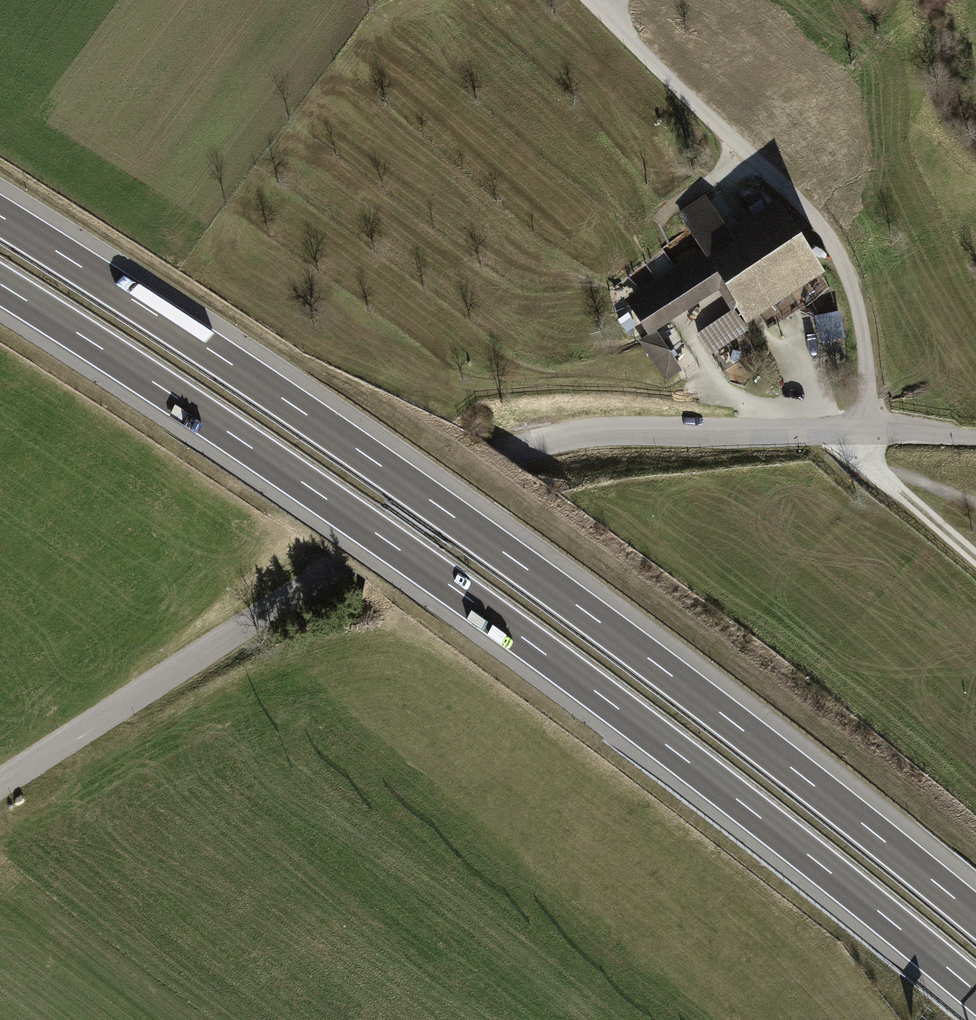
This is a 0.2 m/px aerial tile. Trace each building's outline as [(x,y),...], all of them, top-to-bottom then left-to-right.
[(654,332),(641,341),(667,381),(694,363),(668,324),(726,286),(738,305),(702,329),(716,349),(754,324),(748,315),(826,264),(781,196),(736,226),(713,193),(682,214),(704,247),(630,296),(654,332)]
